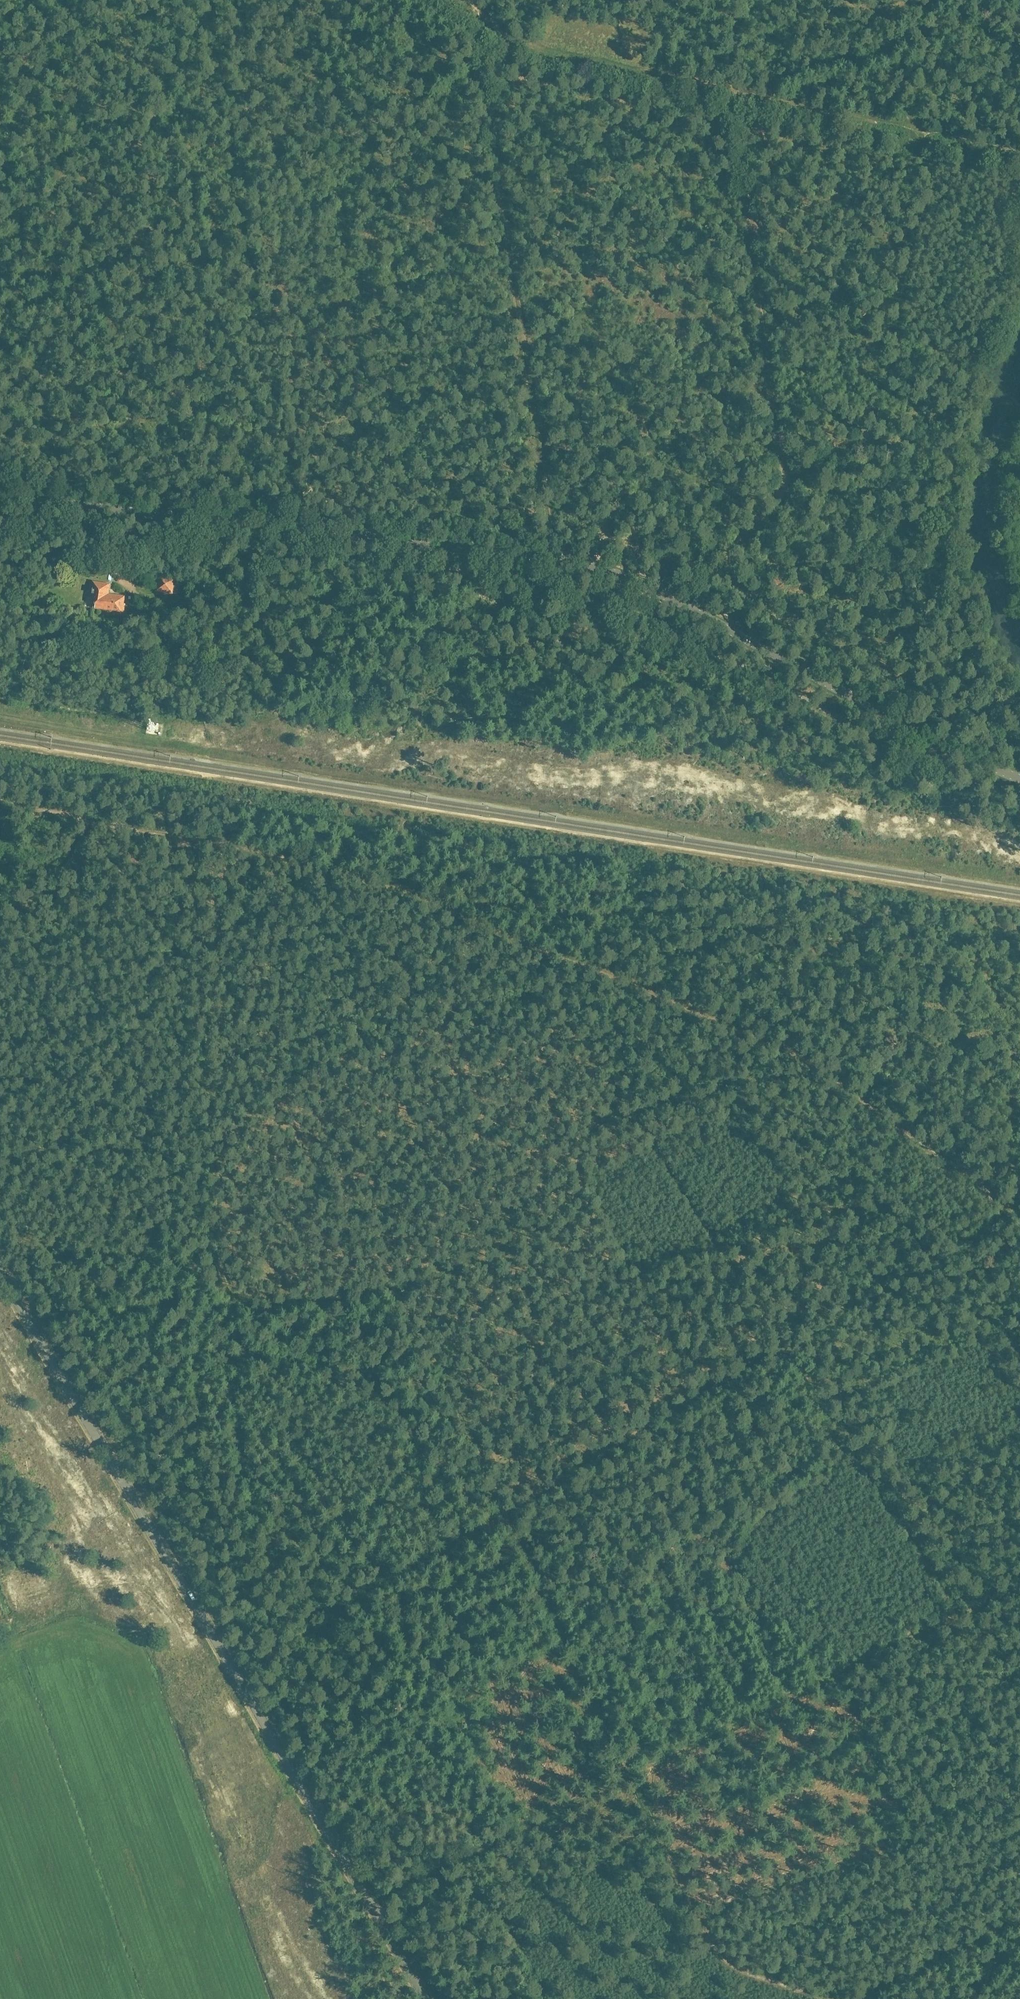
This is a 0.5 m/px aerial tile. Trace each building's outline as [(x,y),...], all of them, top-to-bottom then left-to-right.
[(160,578),(158,591),(172,593),(174,580),(160,578)] [(91,598),(95,598),(94,608),(125,611),(126,596),(108,594),(110,584),(93,582),(92,583),(91,584),(91,587),(92,589),(91,598)]
